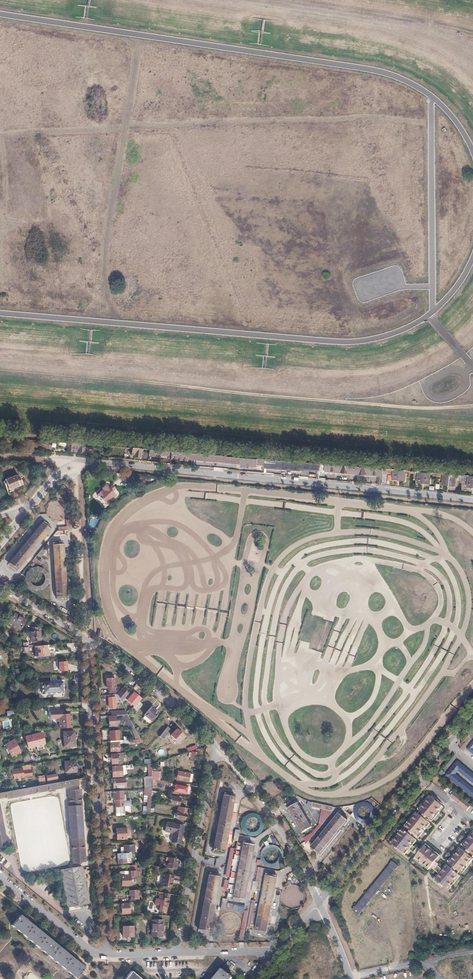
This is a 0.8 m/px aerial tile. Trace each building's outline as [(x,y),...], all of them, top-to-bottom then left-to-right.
[(56,442),(56,446),(66,447),(66,450),(83,451),(83,444),(56,442)] [(131,448),(131,455),(133,455),(133,456),(140,457),(141,449),(131,448)] [(393,469),(392,479),(404,480),(405,470),(393,469)] [(418,471),(417,483),(429,484),(430,472),(418,471)] [(443,473),(442,484),(454,485),(455,474),(443,473)] [(7,479),(2,481),(4,485),(6,485),(8,490),(18,485),(18,484),(21,483),(18,475),(15,476),(14,475),(7,478),(7,479)] [(103,488),(97,494),(107,504),(117,493),(105,482),(102,487),(103,488)] [(42,523),(9,563),(17,569),(50,529),(42,523)] [(68,526),(57,526),(57,534),(68,534),(68,526)] [(63,544),(53,545),(56,597),(67,596),(63,544)] [(43,547),(34,557),(43,564),(45,561),(40,557),(46,549),(43,547)] [(14,613),(9,622),(20,629),(20,628),(23,630),(27,622),(25,620),(25,619),(14,613)] [(5,628),(1,635),(10,636),(5,628)] [(40,631),(30,632),(30,641),(40,640),(40,631)] [(48,644),(35,646),(35,656),(49,654),(48,644)] [(66,658),(53,659),(54,662),(58,661),(59,670),(67,670),(66,658)] [(114,677),(106,678),(106,687),(107,687),(108,694),(116,693),(121,688),(120,686),(115,687),(114,677)] [(63,681),(41,682),(42,693),(63,692),(63,681)] [(121,688),(116,693),(121,701),(124,698),(124,697),(121,695),(125,690),(122,687),(121,688)] [(124,697),(124,698),(133,706),(141,697),(131,689),(124,697)] [(0,701),(0,703),(1,709),(8,708),(7,700),(0,701)] [(150,706),(143,715),(150,721),(156,713),(153,711),(154,709),(150,706)] [(59,728),(72,727),(71,713),(63,714),(63,710),(49,711),(50,718),(58,718),(59,728)] [(127,714),(124,714),(130,726),(133,726),(127,714)] [(116,715),(108,716),(109,725),(117,725),(116,715)] [(167,726),(158,736),(162,738),(170,729),(167,726)] [(176,728),(170,734),(178,742),(184,736),(176,728)] [(118,730),(109,730),(110,740),(119,740),(118,730)] [(74,731),(61,732),(62,746),(75,745),(74,731)] [(42,732),(25,736),(28,747),(44,743),(42,732)] [(240,744),(245,739),(241,736),(236,741),(240,744)] [(13,739),(5,744),(11,756),(20,751),(13,739)] [(110,740),(111,751),(119,750),(119,743),(132,742),(132,739),(119,740),(110,740)] [(123,752),(111,753),(111,763),(117,762),(117,761),(121,761),(121,757),(123,757),(123,752)] [(75,760),(64,761),(65,772),(76,771),(75,760)] [(446,775),(472,797),(472,787),(456,774),(458,771),(472,783),(472,772),(458,760),(446,775)] [(121,765),(111,765),(112,776),(122,775),(122,773),(123,773),(123,771),(122,771),(121,765)] [(23,768),(11,770),(12,776),(24,774),(24,777),(32,776),(31,770),(23,771),(23,768)] [(179,771),(177,779),(190,781),(192,774),(179,771)] [(151,775),(143,776),(144,788),(151,788),(151,775)] [(124,777),(112,778),(113,787),(125,786),(124,777)] [(0,792),(0,798),(78,784),(77,778),(58,782),(47,784),(46,784),(0,792)] [(177,783),(175,791),(185,793),(187,785),(177,783)] [(79,788),(68,790),(73,861),(84,860),(79,788)] [(122,790),(113,790),(114,803),(123,802),(122,798),(122,794),(122,790)] [(454,791),(450,796),(457,802),(462,798),(454,791)] [(223,794),(212,848),(223,850),(233,796),(223,794)] [(431,795),(419,810),(430,819),(442,805),(431,795)] [(169,796),(169,798),(170,798),(169,804),(177,806),(178,806),(180,797),(175,796),(175,797),(169,796)] [(467,811),(471,805),(463,798),(458,804),(467,811)] [(365,801),(352,815),(365,827),(378,813),(365,801)] [(297,803),(288,808),(302,832),(311,826),(297,803)] [(123,804),(114,805),(114,812),(124,812),(123,804)] [(177,806),(175,817),(184,819),(186,807),(178,806),(177,806)] [(339,812),(311,846),(319,853),(347,819),(339,812)] [(406,827),(417,836),(429,822),(417,812),(406,827)] [(166,822),(164,831),(171,833),(170,842),(179,844),(183,825),(166,822)] [(125,827),(116,828),(116,838),(126,838),(125,827)] [(403,853),(415,839),(404,830),(392,843),(403,853)] [(463,845),(472,854),(472,834),(463,845)] [(242,842),(232,897),(243,899),(253,844),(242,842)] [(256,861),(259,867),(265,863),(269,871),(288,861),(278,842),(259,851),(262,858),(256,861)] [(123,847),(120,847),(120,852),(125,852),(130,852),(134,852),(134,844),(123,845),(123,847)] [(415,857),(430,868),(439,857),(425,845),(415,857)] [(235,848),(231,847),(225,876),(229,877),(235,848)] [(472,858),(461,848),(449,862),(461,872),(472,858)] [(330,857),(333,860),(338,854),(335,851),(330,857)] [(125,853),(117,853),(117,863),(126,862),(125,859),(125,857),(130,856),(130,852),(125,852),(125,853)] [(168,857),(166,867),(174,869),(176,858),(168,857)] [(392,860),(389,863),(390,864),(395,868),(398,865),(392,860)] [(390,864),(356,906),(361,910),(395,868),(390,864)] [(459,874),(447,865),(436,879),(448,889),(459,874)] [(81,866),(54,870),(55,873),(58,872),(59,876),(61,875),(67,906),(87,903),(81,866)] [(121,885),(129,884),(129,875),(135,875),(134,869),(119,870),(119,874),(121,874),(121,885)] [(163,873),(161,885),(171,887),(173,875),(163,873)] [(208,874),(198,928),(209,930),(219,875),(208,874)] [(266,875),(256,930),(266,932),(277,877),(266,875)] [(127,902),(129,902),(139,901),(138,889),(129,890),(129,898),(127,898),(127,902)] [(155,897),(154,902),(162,903),(161,906),(167,906),(169,894),(164,893),(163,896),(158,895),(158,898),(155,897)] [(222,898),(220,908),(231,911),(232,904),(226,902),(226,899),(222,898)] [(247,927),(251,927),(256,901),(252,900),(247,927)] [(129,903),(121,903),(122,913),(129,912),(129,903)] [(245,906),(234,904),(232,910),(244,913),(244,910),(245,906)] [(355,906),(352,909),(359,914),(362,911),(361,910),(356,906),(355,906)] [(243,938),(248,911),(244,910),(244,913),(239,937),(243,938)] [(20,914),(11,925),(75,978),(84,967),(20,914)] [(163,919),(151,919),(151,935),(160,936),(160,931),(163,931),(163,919)] [(133,925),(122,926),(122,936),(134,936),(133,925)] [(233,977),(229,974),(231,972),(230,971),(228,969),(224,966),(214,978),(231,978),(233,977)] [(124,978),(142,978),(131,970),(124,978)]
